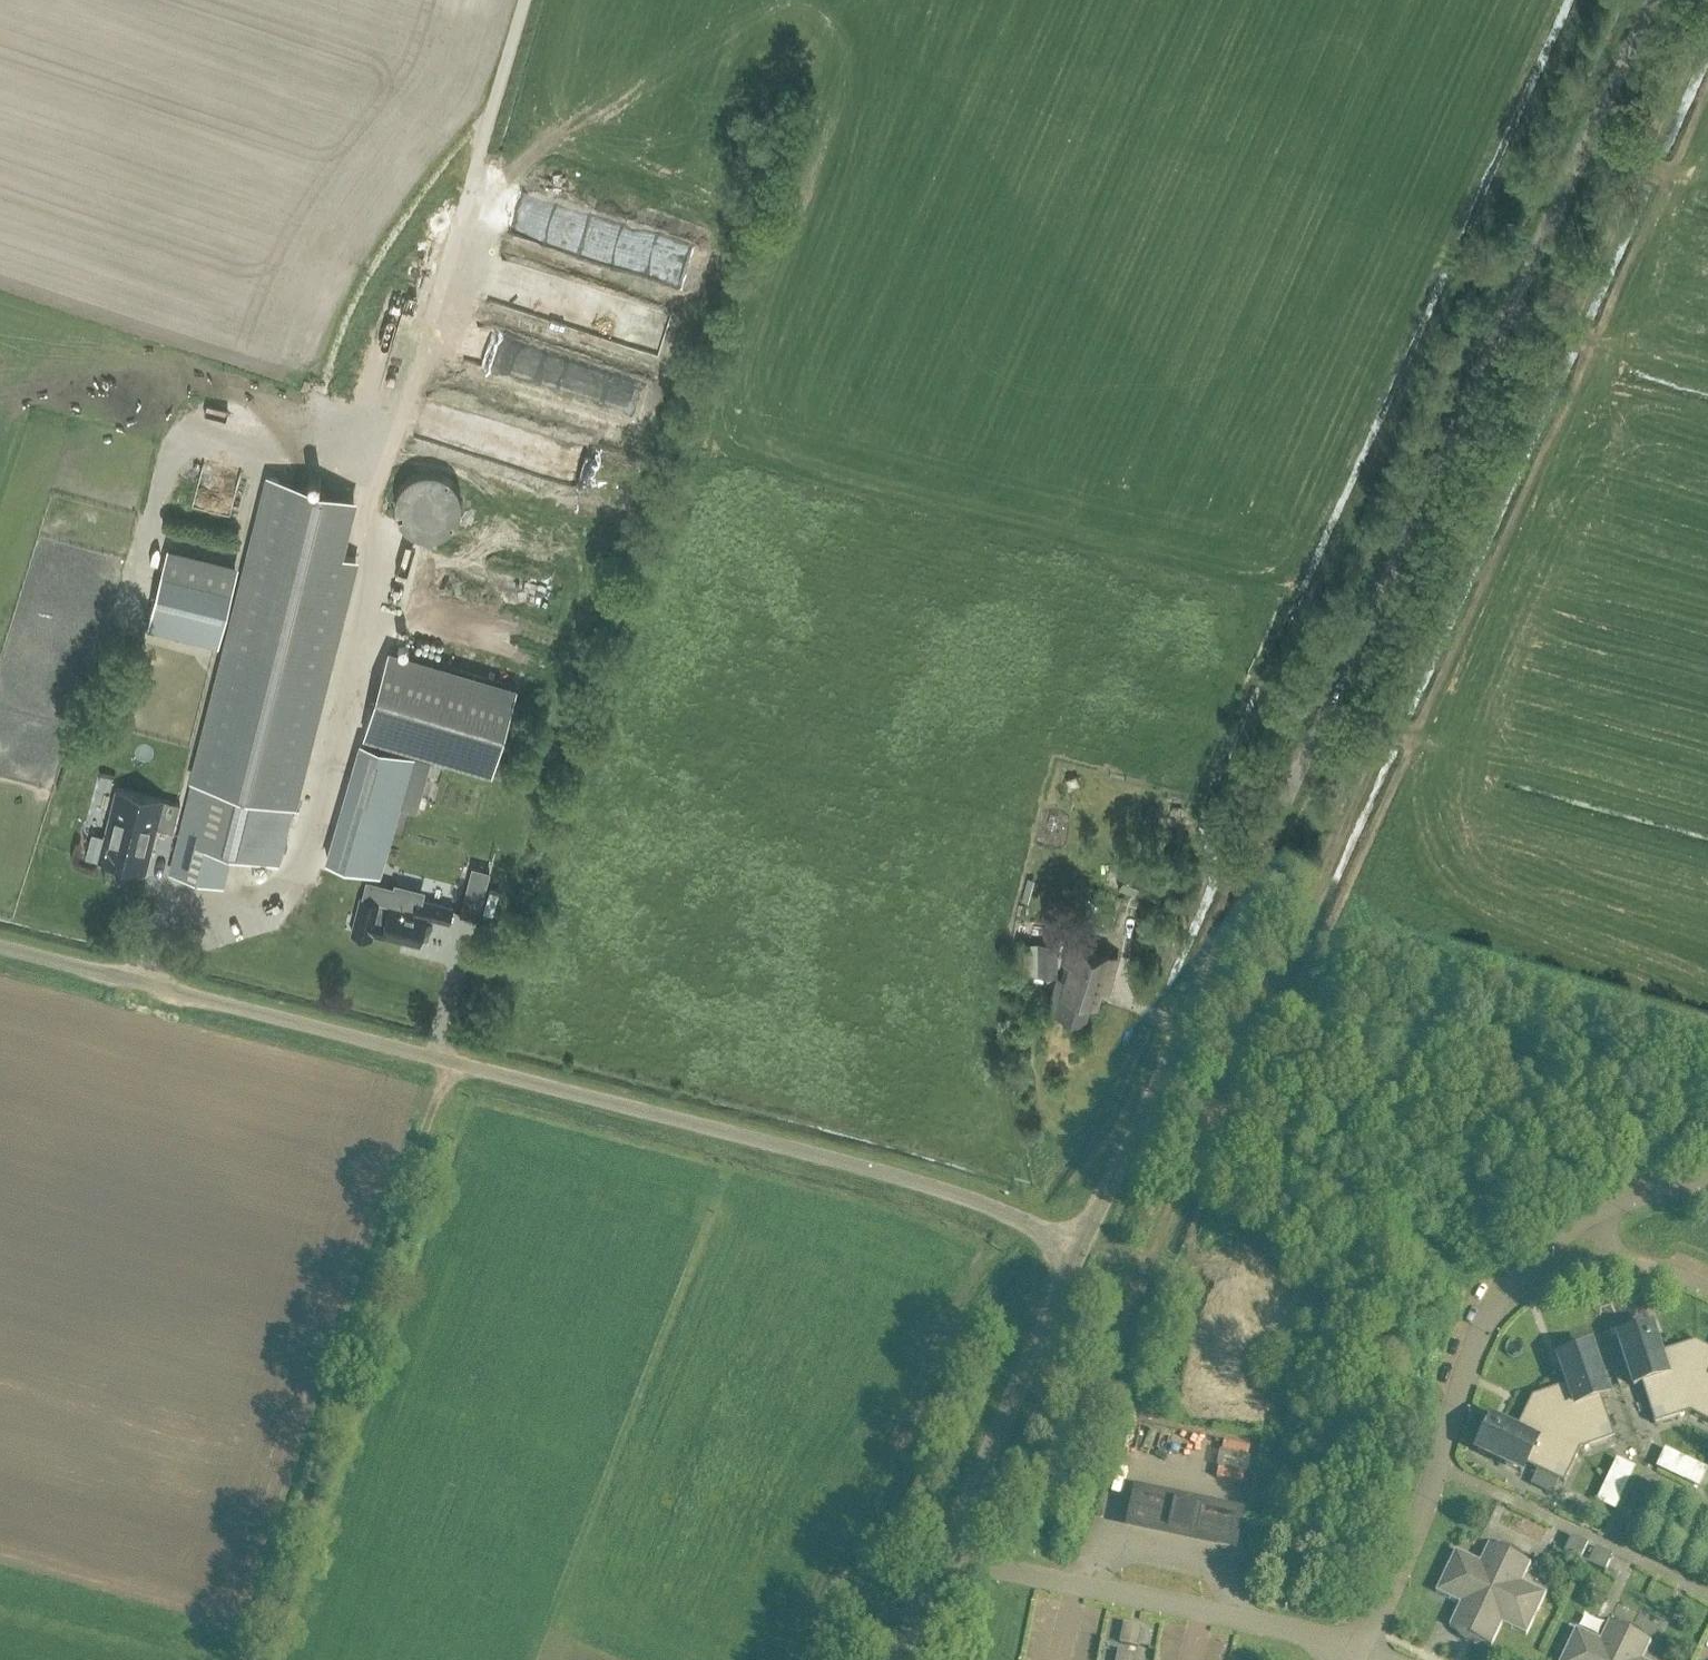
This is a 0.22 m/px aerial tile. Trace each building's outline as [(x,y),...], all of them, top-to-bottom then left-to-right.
[(447,476),(438,472),(428,470),(417,472),(408,477),(401,485),(397,494),(395,505),(397,515),(402,524),(410,531),(420,536),(430,537),(440,535),(449,530),(456,522),(461,513),(462,502),(460,492),(455,483),(447,476)] [(276,862),(326,674),(331,675),(361,560),(344,555),(358,499),(267,475),(224,647),(231,649),(181,838),(177,863),(209,873),(220,848),(276,862)] [(170,547),(148,629),(218,648),(240,566),(170,547)] [(492,774),(517,687),(389,649),(364,737),(492,774)] [(380,874),(411,765),(358,749),(327,859),(380,874)] [(117,790),(111,813),(98,859),(143,871),(155,826),(174,831),(178,817),(180,807),(117,790)] [(1158,866),(1121,856),(1113,885),(1151,895),(1158,866)] [(463,910),(484,914),(492,867),(471,863),(463,910)] [(375,935),(383,937),(384,936),(419,944),(426,916),(449,921),(452,906),(419,898),(416,909),(361,896),(353,932),(374,937),(375,935)] [(1024,940),(1026,973),(1060,972),(1059,938),(1024,940)] [(1105,988),(1116,950),(1072,938),(1058,990),(1053,989),(1047,1010),(1084,1020),(1089,1000),(1095,1001),(1100,987),(1105,988)] [(1655,1429),(1690,1417),(1695,1346),(1660,1357),(1652,1332),(1618,1343),(1634,1390),(1641,1388),(1655,1429)] [(1690,1417),(1707,1427),(1707,1352),(1695,1346),(1690,1417)] [(1567,1389),(1532,1401),(1580,1454),(1615,1442),(1600,1402),(1608,1399),(1591,1352),(1558,1364),(1567,1389)] [(1580,1454),(1532,1401),(1516,1435),(1492,1423),(1477,1455),(1522,1477),(1526,1469),(1564,1488),(1580,1454)] [(1131,1419),(1122,1449),(1133,1452),(1142,1423),(1131,1419)] [(1678,1481),(1686,1465),(1666,1455),(1658,1471),(1678,1481)] [(1608,1485),(1624,1493),(1634,1473),(1618,1465),(1608,1485)] [(1706,1474),(1686,1465),(1678,1481),(1698,1490),(1706,1474)] [(1614,1513),(1624,1493),(1608,1485),(1598,1505),(1614,1513)] [(1133,1526),(1230,1546),(1236,1519),(1139,1498),(1133,1526)] [(1580,1563),(1587,1547),(1572,1539),(1564,1555),(1580,1563)] [(1471,1641),(1510,1558),(1489,1548),(1480,1566),(1456,1555),(1436,1597),(1460,1608),(1450,1631),(1471,1641)] [(1604,1574),(1612,1558),(1596,1551),(1588,1567),(1604,1574)] [(1531,1568),(1510,1558),(1471,1641),(1492,1651),(1502,1628),(1527,1640),(1547,1598),(1522,1586),(1531,1568)] [(1140,1645),(1143,1625),(1125,1622),(1122,1643),(1140,1645)] [(1630,1636),(1609,1626),(1600,1644),(1576,1632),(1563,1659),(1618,1659),(1630,1636)] [(1630,1636),(1618,1659),(1644,1659),(1651,1646),(1630,1636)] [(1138,1652),(1118,1649),(1117,1659),(1137,1659),(1138,1652)]
